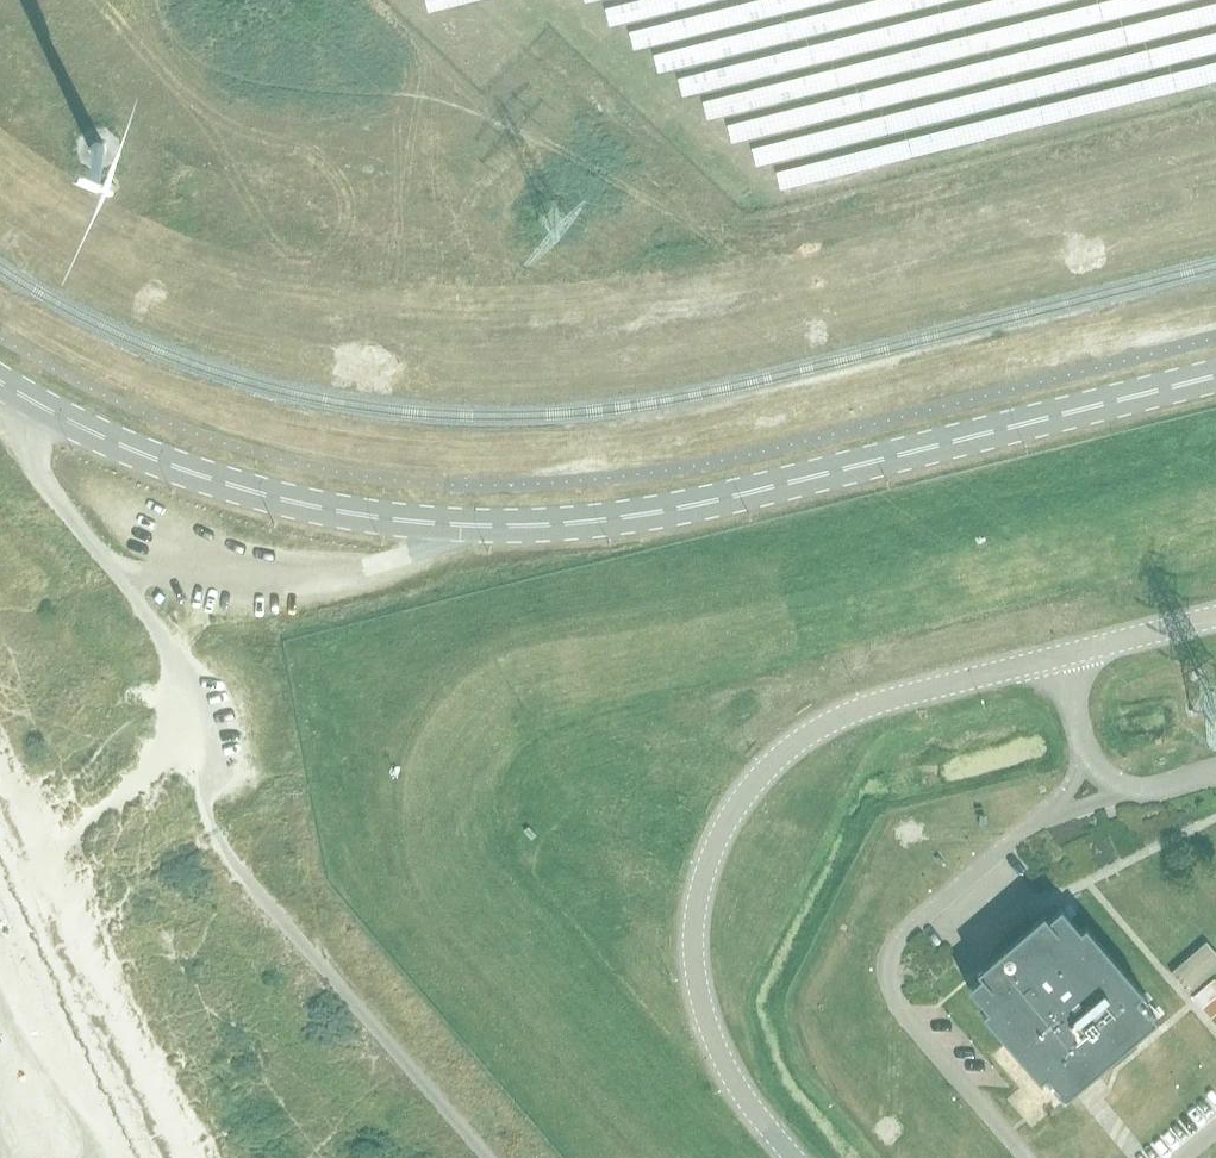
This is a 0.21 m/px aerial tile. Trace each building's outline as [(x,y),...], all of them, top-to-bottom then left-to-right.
[(683,1),(851,159),(922,84),(832,0),(684,0),(683,1)] [(911,21),(972,19),(986,3),(984,2),(986,0),(887,0),(911,21)] [(633,49),(625,58),(606,40),(589,59),(626,94),(652,66),(633,49)] [(90,147),(90,149),(90,152),(92,155),(94,156),(96,157),(99,158),(102,157),(104,155),(106,153),(107,151),(107,148),(106,145),(105,143),(103,141),(100,140),(98,140),(95,141),(93,142),(91,144),(90,147)] [(116,185),(108,178),(99,187),(107,195),(116,185)] [(757,184),(749,196),(781,218),(789,205),(757,184)] [(1039,1080),(1045,1076),(1064,1098),(1157,1018),(1138,996),(1143,991),(1085,924),(1080,928),(1061,906),(967,986),(987,1008),(982,1013),(1039,1080)] [(1170,971),(1189,992),(1215,968),(1215,952),(1206,940),(1170,971)]
